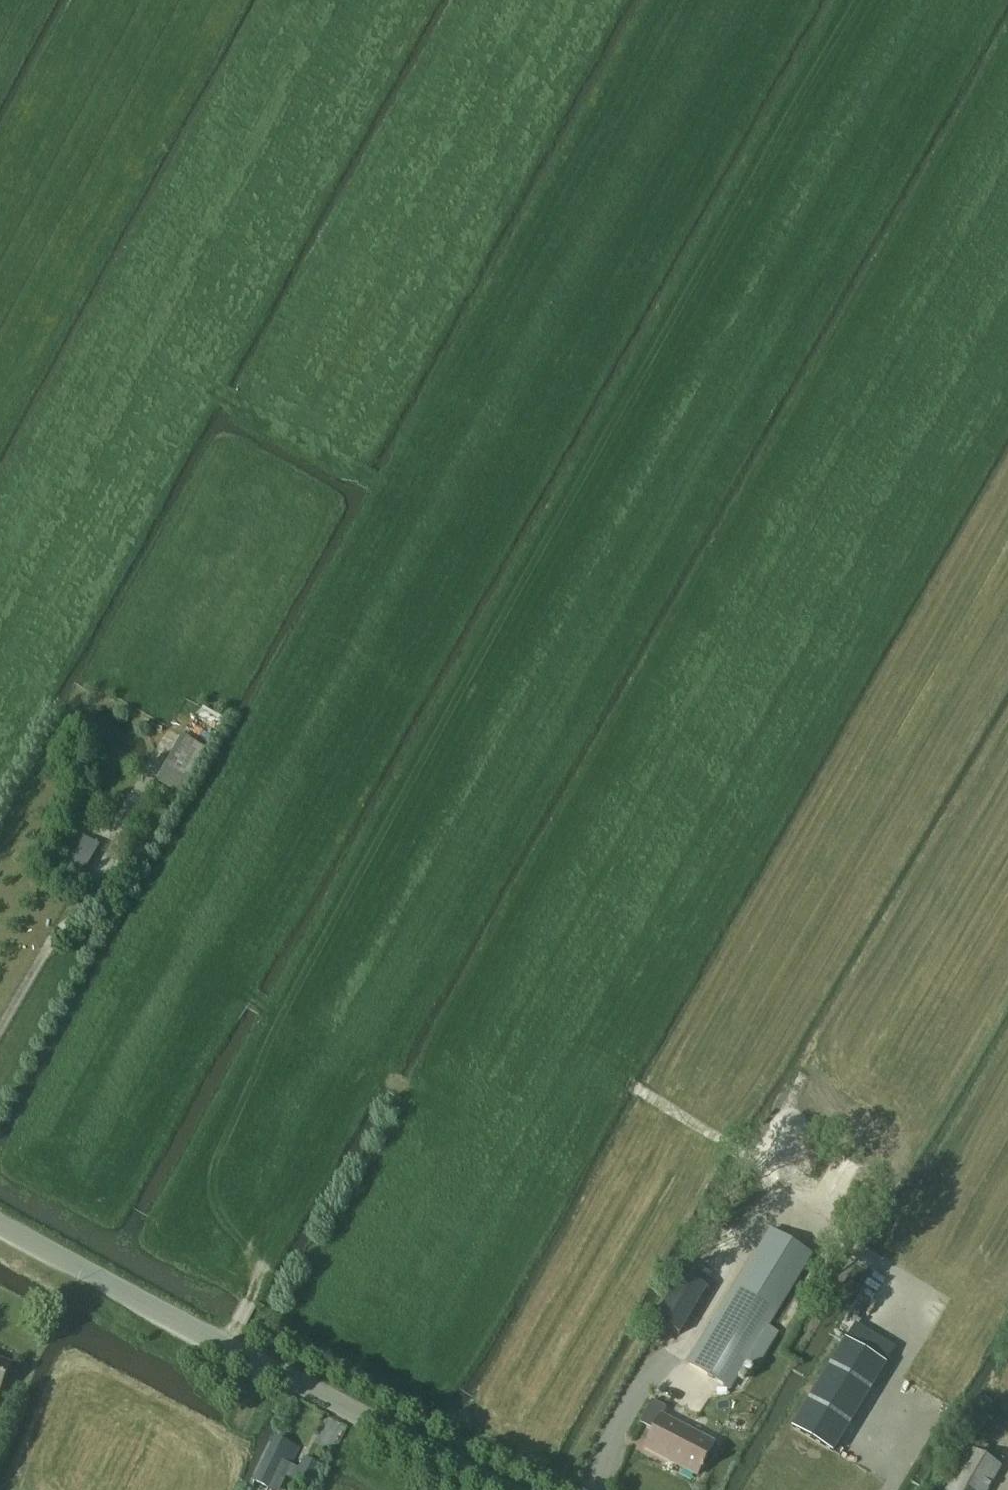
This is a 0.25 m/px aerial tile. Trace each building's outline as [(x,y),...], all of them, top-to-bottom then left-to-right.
[(178,795),(204,749),(182,736),(156,783),(178,795)] [(730,1390),(811,1256),(770,1232),(690,1365),(730,1390)] [(679,1335),(707,1289),(683,1275),(655,1321),(679,1335)] [(793,1428),(833,1453),(885,1367),(844,1343),(793,1428)] [(10,1367),(0,1362),(0,1391),(10,1367)] [(698,1477),(714,1445),(662,1418),(667,1409),(652,1401),(640,1424),(654,1431),(644,1449),(698,1477)] [(255,1484),(268,1489),(272,1489),(279,1475),(287,1478),(297,1456),(271,1443),(261,1466),(263,1467),(255,1484)] [(1000,1469),(969,1451),(946,1489),(988,1489),(1000,1469)] [(294,1483),(309,1489),(310,1489),(321,1468),(305,1460),(294,1483)]
